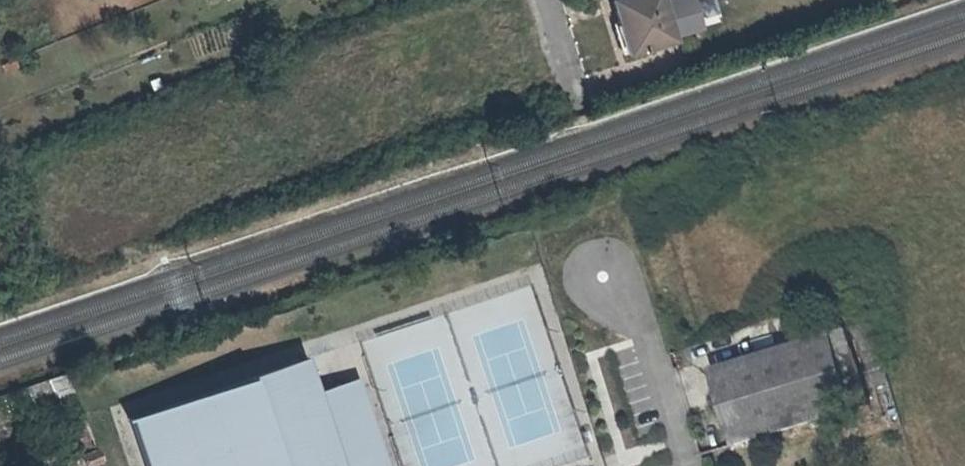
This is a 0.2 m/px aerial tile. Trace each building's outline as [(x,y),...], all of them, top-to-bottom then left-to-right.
[(609,13),(614,12),(623,42),(666,28),(658,0),(605,0),(609,13)] [(849,326),(711,366),(736,452),(875,412),(849,326)] [(145,465),(343,465),(318,393),(308,361),(130,418),(145,465)] [(318,393),(343,465),(390,465),(360,379),(318,393)]
